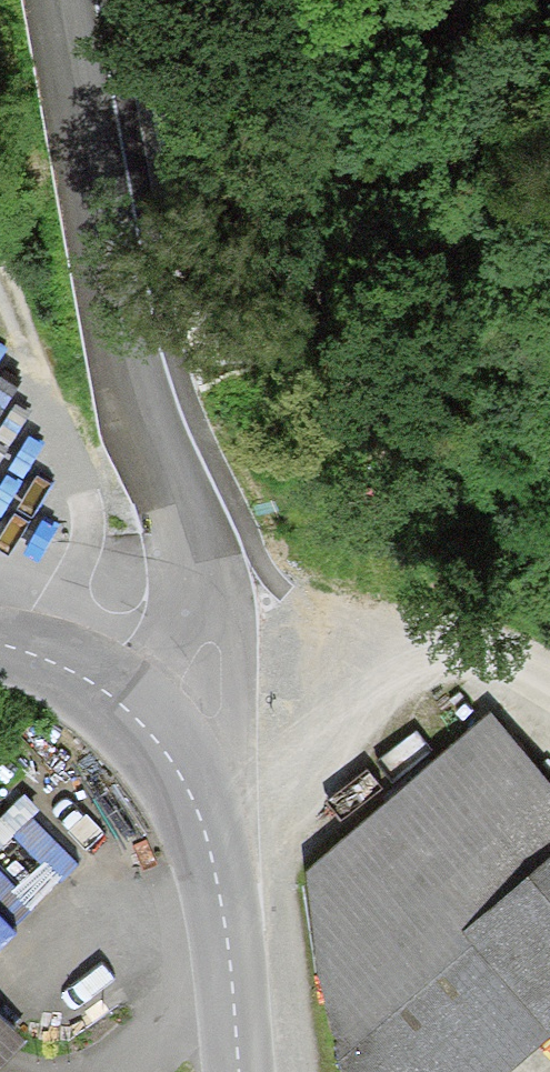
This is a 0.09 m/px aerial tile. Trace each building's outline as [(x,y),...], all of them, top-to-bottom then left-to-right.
[(497,697),(307,852),(318,968),(343,1071),(477,1071),(549,1009),(549,766),(497,697)]
